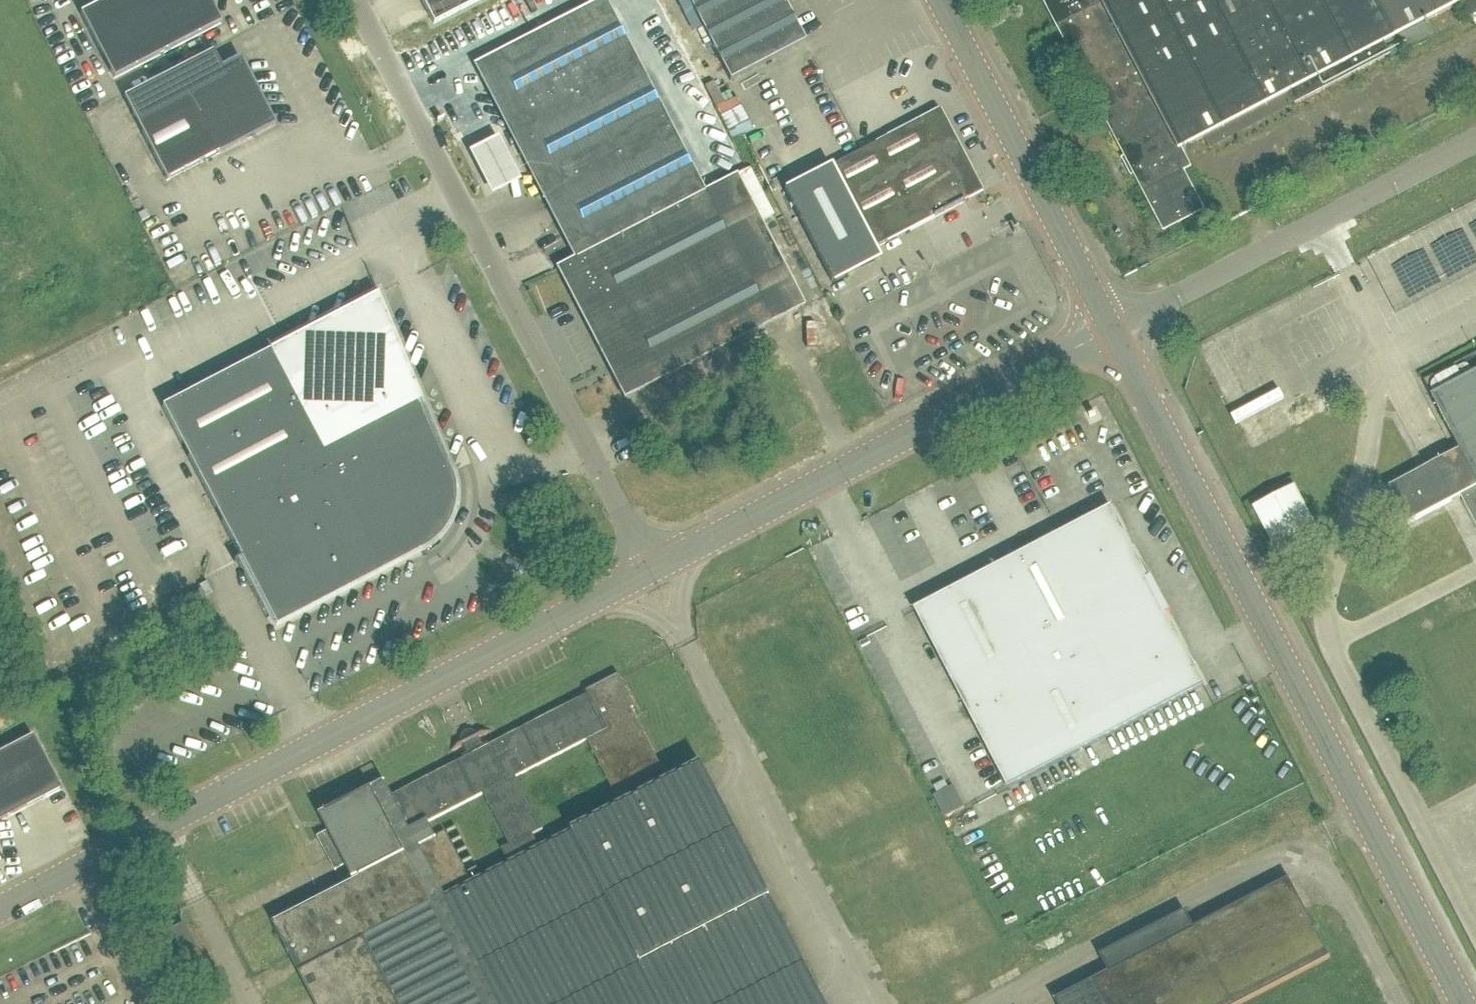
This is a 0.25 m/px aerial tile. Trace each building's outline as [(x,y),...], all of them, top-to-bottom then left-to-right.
[(80,15),(114,80),(221,24),(209,0),(109,0),(80,15)] [(434,25),(481,0),(421,0),(434,25)] [(705,193),(605,0),(602,0),(548,28),(549,31),(477,69),(513,139),(515,137),(533,172),(530,173),(542,195),(545,194),(578,257),(578,258),(704,195),(705,193)] [(803,43),(780,0),(685,0),(729,82),(803,43)] [(1058,29),(1125,158),(1121,160),(1130,178),(1135,175),(1144,192),(1164,232),(1203,212),(1182,172),(1172,153),(1179,150),(1180,151),(1289,94),(1295,106),(1390,56),(1384,44),(1463,3),(1472,20),(1475,18),(1475,0),(1043,0),(1058,29)] [(166,181),(274,126),(240,60),(222,70),(213,53),(124,99),(133,116),(166,181)] [(840,266),(980,192),(937,110),(782,190),(831,284),(846,277),(840,266)] [(493,131),(462,146),(483,190),(514,175),(493,131)] [(578,258),(578,257),(559,267),(626,398),(803,308),(735,177),(705,193),(704,195),(578,258)] [(451,473),(378,295),(162,408),(276,627),(423,551),(413,533),(416,531),(419,529),(422,526),(424,524),(426,521),(428,518),(430,515),(432,512),(433,509),(434,505),(434,502),(435,498),(435,495),(434,491),(434,488),(433,484),(432,481),(451,473)] [(1424,383),(1460,451),(1389,489),(1408,525),(1461,497),(1475,526),(1475,356),(1424,383)] [(1294,490),(1255,511),(1283,565),(1322,544),(1294,490)] [(1148,580),(1111,509),(1022,555),(986,574),(915,611),(1008,790),(1186,697),(1204,687),(1167,616),(1171,615),(1152,578),(1148,580)] [(322,818),(330,833),(319,839),(336,872),(352,864),(360,879),(361,879),(362,882),(275,927),(300,977),(315,1003),(826,1003),(703,765),(670,782),(632,709),(636,707),(619,675),(588,692),(591,698),(492,749),(491,746),(485,749),(478,736),(464,744),(471,756),(465,760),(466,762),(394,800),(386,784),(322,818)] [(62,791),(33,736),(0,753),(0,823),(62,791)] [(1331,959),(1290,880),(1195,930),(1186,913),(1100,957),(1109,974),(1056,1001),(1057,1003),(1243,1003),(1331,959)] [(181,981),(206,968),(183,925),(159,937),(181,981)]
